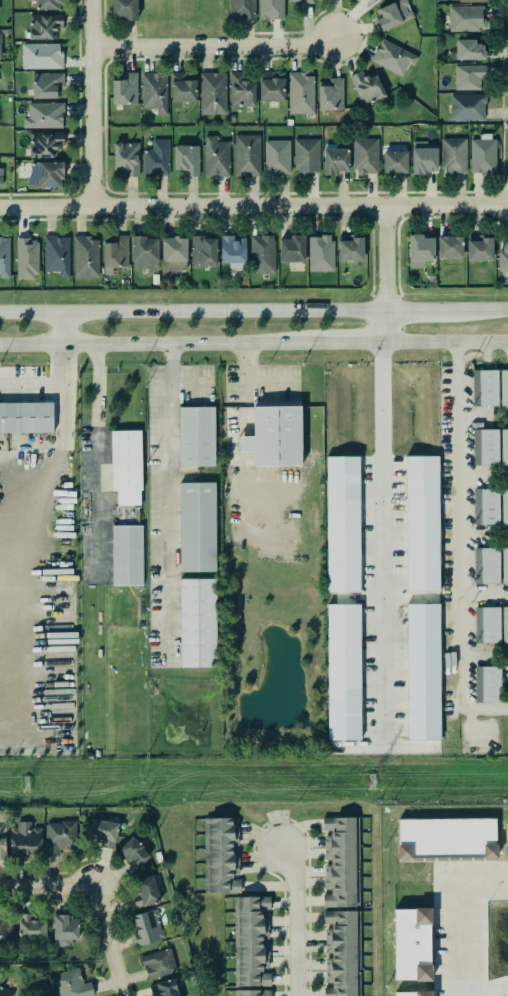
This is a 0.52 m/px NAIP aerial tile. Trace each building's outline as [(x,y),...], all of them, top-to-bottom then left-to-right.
[(28,4),(28,0),(64,0),(64,13),(40,13),(40,4),(28,4)] [(110,16),(110,0),(135,0),(136,19),(122,19),(122,16),(110,16)] [(255,0),(230,0),(230,20),(255,20),(255,0)] [(259,20),(284,19),(284,0),(259,0),(259,20)] [(376,10),(403,0),(406,0),(409,5),(405,6),(410,19),(378,31),(374,20),(379,18),(376,10)] [(482,5),(448,6),(448,30),(478,30),(478,27),(483,27),(485,25),(485,19),(483,17),(482,5)] [(29,39),(56,40),(56,28),(63,28),(63,15),(29,14),(29,39)] [(370,59),(376,48),(377,48),(382,38),(418,56),(413,65),(408,63),(401,75),(370,59)] [(457,61),(486,60),(485,44),(476,45),(476,40),(456,40),(457,61)] [(62,68),(21,69),(21,42),(59,42),(59,50),(62,50),(62,68)] [(455,90),(481,90),(481,79),(486,79),(486,65),(455,66),(455,90)] [(348,75),(354,73),(360,70),(363,75),(366,74),(368,77),(375,74),(385,95),(362,107),(348,75)] [(141,73),(166,72),(166,112),(156,113),(156,106),(141,106),(141,73)] [(170,101),(195,101),(195,79),(184,79),(184,72),(170,72),(170,101)] [(313,113),(313,75),(306,75),(306,72),(288,72),(288,113),(313,113)] [(33,74),(33,99),(57,98),(57,89),(64,89),(64,73),(33,74)] [(111,79),(125,79),(125,73),(136,73),(136,102),(128,103),(111,103),(111,79)] [(197,73),(197,104),(197,114),(223,114),(223,73),(197,73)] [(231,107),(256,106),(255,82),(243,82),(243,73),(230,73),(231,107)] [(285,78),(273,78),(273,73),(259,73),(259,101),(285,102),(285,78)] [(327,77),(327,85),(317,85),(318,109),(343,108),(342,77),(327,77)] [(451,98),(485,98),(486,122),(451,123),(451,98)] [(28,102),(63,102),(63,116),(61,116),(61,127),(22,127),(22,117),(28,117),(28,102)] [(30,131),(62,132),(62,145),(55,145),(55,157),(30,156),(30,131)] [(232,135),(232,176),(258,176),(257,134),(232,135)] [(205,176),(230,176),(230,142),(215,142),(215,136),(205,136),(205,176)] [(440,137),(465,137),(465,172),(453,172),(453,174),(444,174),(444,168),(440,168),(440,137)] [(293,138),(319,138),(319,171),(293,171),(293,138)] [(151,139),(168,139),(168,175),(143,176),(143,148),(151,148),(151,139)] [(264,140),(287,139),(288,173),(264,173),(264,140)] [(354,174),(378,175),(379,140),(355,139),(354,174)] [(471,174),(497,173),(496,140),(471,140),(471,174)] [(438,148),(428,148),(428,142),(413,141),(412,175),(427,175),(427,171),(437,171),(438,148)] [(114,170),(125,170),(125,178),(139,178),(140,143),(114,143),(114,170)] [(172,143),(197,144),(198,175),(185,176),(185,169),(174,169),(172,143)] [(323,147),(348,147),(348,170),(343,170),(339,170),(337,170),(337,174),(331,175),(331,174),(323,174),(323,147)] [(408,152),(383,152),(384,174),(408,174),(408,152)] [(28,162),(62,160),(62,178),(58,178),(58,186),(28,187),(28,176),(28,162)] [(304,234),(304,261),(279,261),(279,238),(290,238),(290,234),(304,234)] [(362,236),(362,259),(337,260),(337,240),(348,239),(348,234),(355,234),(355,236),(362,236)] [(433,237),(433,260),(424,260),(424,267),(409,267),(408,260),(408,234),(422,234),(422,237),(433,237)] [(467,240),(467,260),(492,260),(492,237),(484,237),(484,234),(478,234),(478,240),(467,240)] [(43,235),(55,235),(55,237),(68,237),(68,276),(58,276),(58,271),(44,271),(43,235)] [(113,235),(127,235),(127,266),(102,267),(101,242),(113,242),(113,235)] [(131,235),(144,235),(144,238),(157,238),(157,271),(146,272),(146,268),(131,268),(131,235)] [(161,237),(173,237),(173,235),(178,235),(178,238),(186,238),(186,260),(185,260),(185,270),(162,270),(162,261),(161,261),(161,237)] [(221,236),(231,235),(230,242),(237,240),(239,236),(246,238),(245,262),(220,262),(221,236)] [(333,270),(308,271),(308,236),(321,236),(321,235),(330,235),(330,240),(333,240),(333,270)] [(73,236),(90,236),(90,239),(98,239),(98,277),(73,277),(73,236)] [(275,273),(275,236),(251,236),(251,274),(275,273)] [(437,236),(437,257),(462,257),(462,236),(437,236)] [(10,277),(10,237),(0,237),(0,277),(10,277)] [(18,279),(40,278),(38,241),(30,241),(30,237),(16,237),(18,279)] [(190,237),(201,237),(216,238),(215,266),(191,267),(190,237)] [(503,242),(507,242),(507,270),(498,270),(498,251),(502,251),(502,246),(504,245),(503,242)] [(475,370),(475,404),(494,404),(494,369),(475,370)] [(497,404),(507,404),(507,369),(497,369),(497,404)] [(0,402),(0,432),(52,432),(51,401),(0,402)] [(238,436),(238,451),(253,451),(253,465),(301,465),(300,405),(253,405),(253,436),(238,436)] [(178,406),(178,465),(214,465),(214,406),(178,406)] [(498,464),(507,464),(507,428),(497,429),(498,464)] [(476,429),(476,464),(495,464),(494,429),(476,429)] [(110,430),(111,490),(116,489),(116,505),(139,504),(139,489),(141,489),(140,430),(110,430)] [(440,592),(438,456),(405,456),(407,592),(440,592)] [(360,592),(359,457),(326,457),(327,593),(360,592)] [(214,482),(177,483),(178,571),(214,571),(214,482)] [(498,523),(507,522),(507,487),(498,487),(498,523)] [(477,488),(477,523),(496,523),(495,488),(477,488)] [(141,525),(111,525),(112,584),(142,584),(141,525)] [(477,547),(478,582),(496,582),(496,547),(477,547)] [(499,582),(507,582),(507,547),(499,547),(499,582)] [(215,578),(178,578),(179,666),(215,666),(215,578)] [(360,604),(328,605),(328,740),(361,740),(360,604)] [(439,604),(406,604),(408,740),(441,740),(439,604)] [(499,642),(507,642),(507,606),(498,606),(499,642)] [(477,607),(478,642),(497,642),(496,607),(477,607)] [(478,667),(479,702),(498,702),(497,666),(478,667)] [(203,818),(231,817),(231,821),(237,820),(237,844),(231,844),(231,850),(238,850),(238,874),(232,874),(232,879),(240,879),(240,892),(204,893),(203,818)] [(321,906),(358,906),(357,817),(322,817),(322,829),(330,829),(330,835),(323,835),(324,859),(330,859),(330,864),(323,864),(324,889),(330,889),(330,893),(321,893),(321,906)] [(117,823),(112,848),(100,845),(100,842),(96,841),(97,839),(86,837),(86,836),(83,835),(86,824),(89,824),(90,818),(117,823)] [(399,819),(399,860),(496,860),(496,819),(399,819)] [(29,820),(15,820),(16,827),(9,827),(9,854),(40,854),(40,828),(32,828),(32,830),(29,830),(29,820)] [(59,849),(59,856),(45,856),(44,825),(47,825),(47,823),(60,823),(60,820),(75,820),(76,849),(59,849)] [(142,846),(140,847),(149,855),(139,866),(131,859),(128,862),(126,860),(125,862),(120,857),(121,856),(116,850),(130,835),(142,846)] [(160,903),(156,875),(132,878),(137,907),(160,903)] [(269,985),(233,986),(233,896),(269,895),(269,909),(262,909),(263,914),(267,914),(268,938),(262,938),(262,944),(267,944),(267,967),(261,967),(261,973),(269,973),(269,985)] [(131,916),(139,946),(164,940),(157,909),(131,916)] [(431,981),(431,909),(394,909),(395,981),(431,981)] [(359,910),(322,910),(323,922),(332,922),(332,929),(325,929),(325,952),(331,952),(331,957),(324,957),(324,982),(331,982),(331,987),(323,987),(323,995),(360,995),(359,910)] [(18,920),(17,920),(17,939),(45,939),(45,920),(33,920),(33,913),(18,913),(18,920)] [(52,915),(52,946),(70,946),(70,939),(77,939),(77,918),(70,918),(70,915),(52,915)] [(11,946),(0,946),(0,917),(11,918),(11,946)] [(147,979),(176,971),(169,947),(138,956),(141,965),(147,964),(147,967),(143,968),(147,979)] [(80,969),(54,974),(58,995),(94,995),(91,982),(83,984),(80,969)] [(150,995),(177,995),(174,987),(183,985),(180,977),(147,986),(150,995)] [(12,990),(0,986),(0,995),(10,995),(12,990)]
